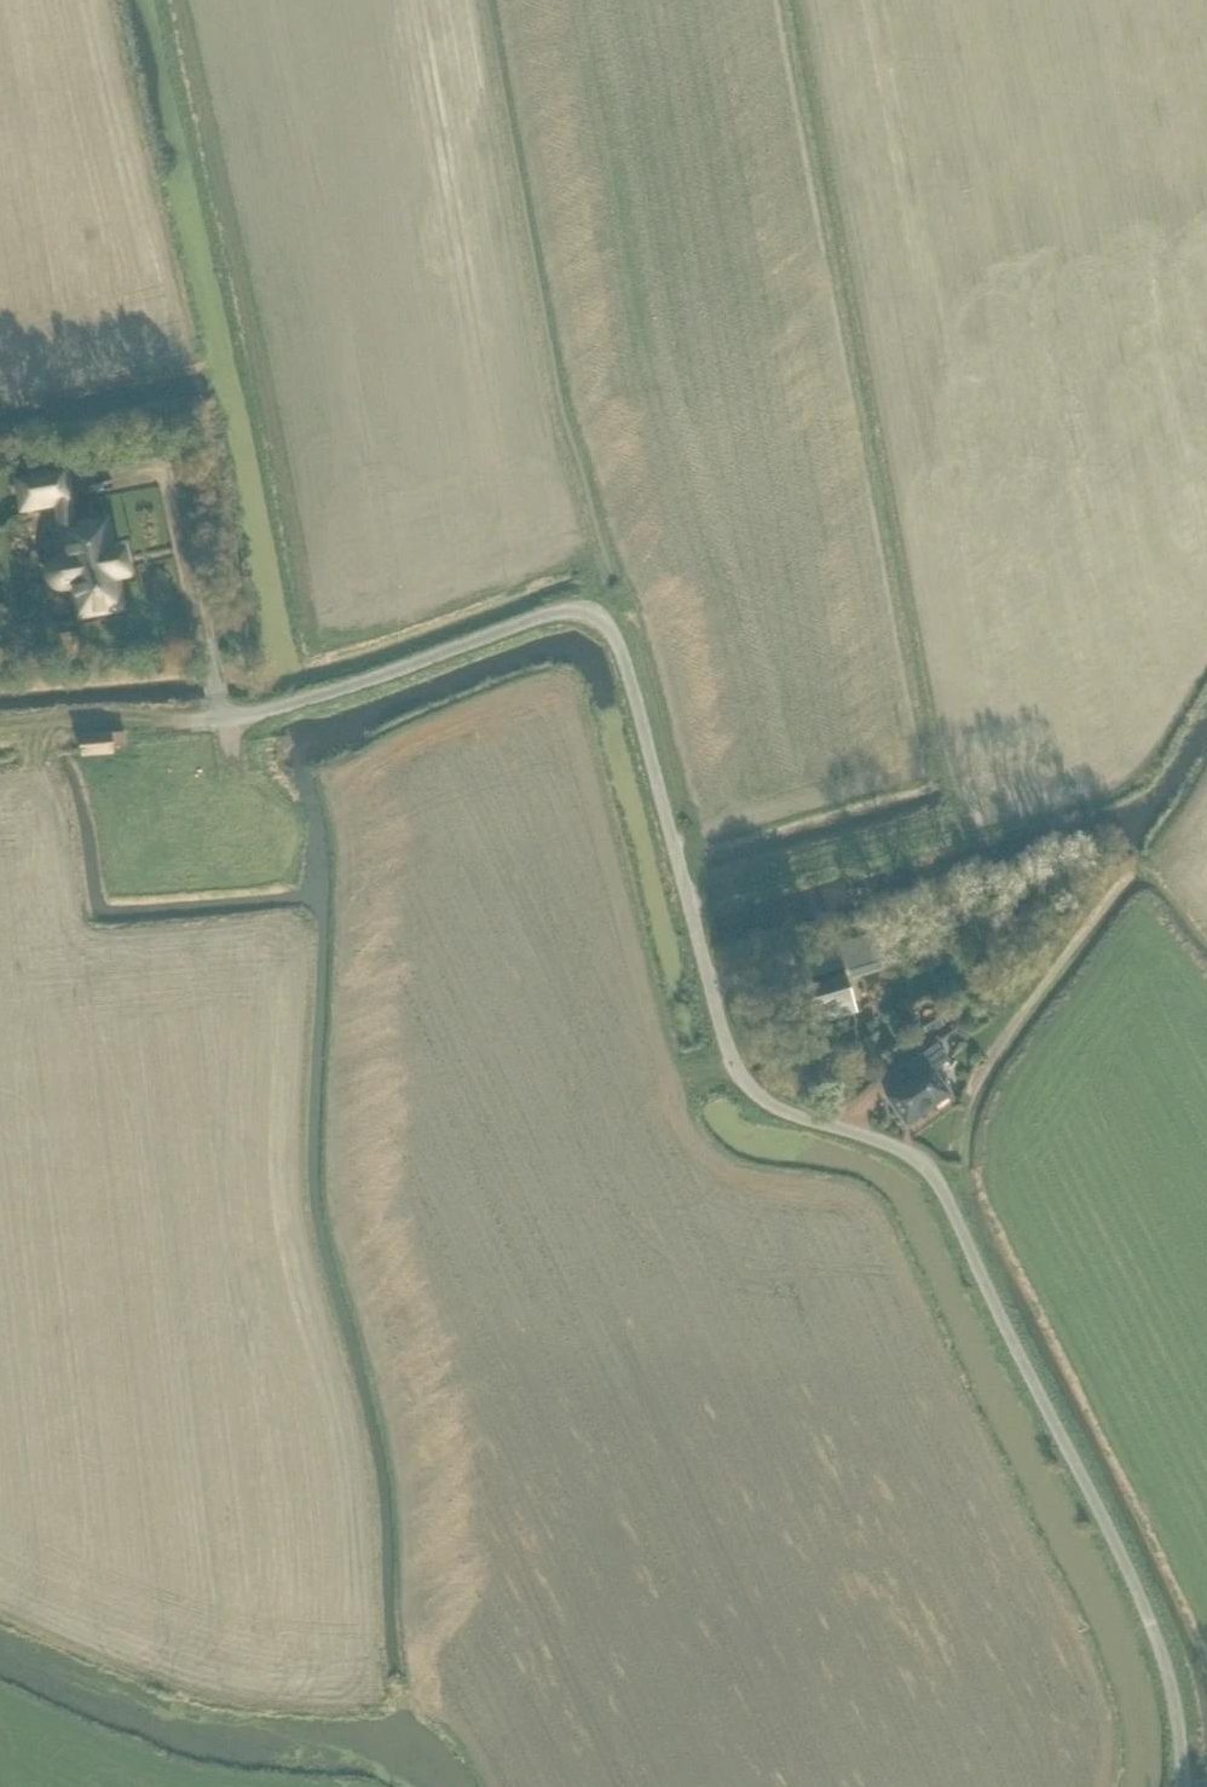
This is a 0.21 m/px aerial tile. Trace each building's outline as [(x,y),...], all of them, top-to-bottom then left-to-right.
[(73,528),(68,502),(69,502),(63,471),(16,479),(21,510),(55,504),(60,532),(62,531),(68,560),(59,561),(56,562),(55,563),(53,564),(51,566),(50,567),(49,569),(48,571),(48,573),(48,575),(48,577),(48,578),(49,581),(50,582),(51,584),(52,585),(53,586),(55,587),(57,588),(60,589),(62,589),(64,589),(73,587),(78,617),(121,609),(115,578),(120,577),(116,553),(111,554),(105,522),(73,528)] [(126,746),(125,734),(112,735),(113,747),(126,746)] [(849,976),(884,966),(876,941),(842,952),(849,976)] [(816,1024),(855,1013),(843,970),(809,979),(810,984),(783,992),(793,1025),(814,1019),(816,1024)] [(864,1063),(878,1058),(872,1037),(858,1042),(864,1063)] [(905,1127),(949,1096),(932,1072),(947,1061),(935,1045),(906,1066),(914,1078),(885,1099),(905,1127)]
